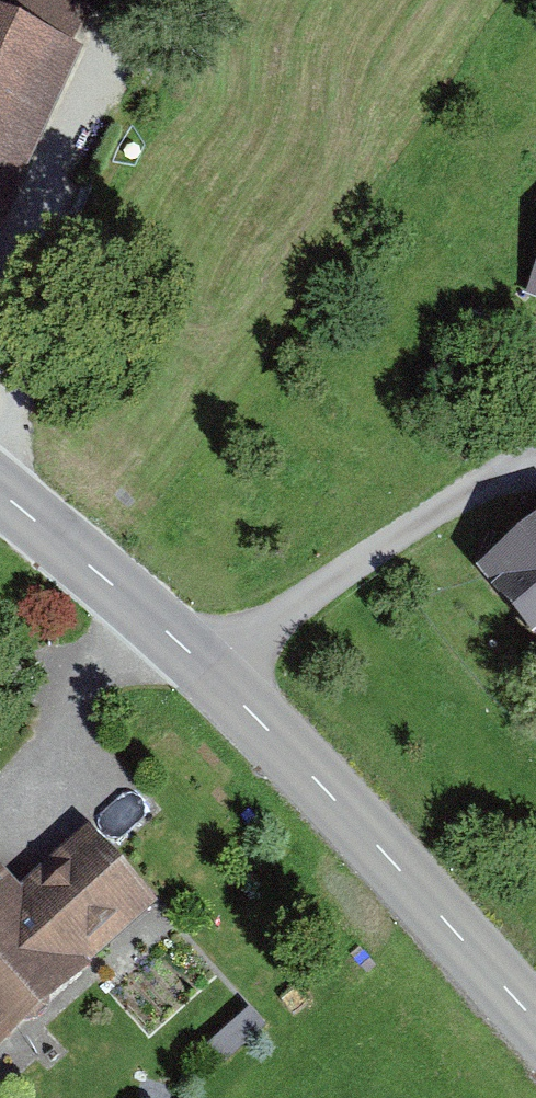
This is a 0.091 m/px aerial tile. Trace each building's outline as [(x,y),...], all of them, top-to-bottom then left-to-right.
[(105,0),(0,0),(0,228),(105,0)] [(501,572),(535,612),(535,542),(501,572)] [(17,883),(0,864),(0,1049),(160,906),(85,822),(17,883)]
